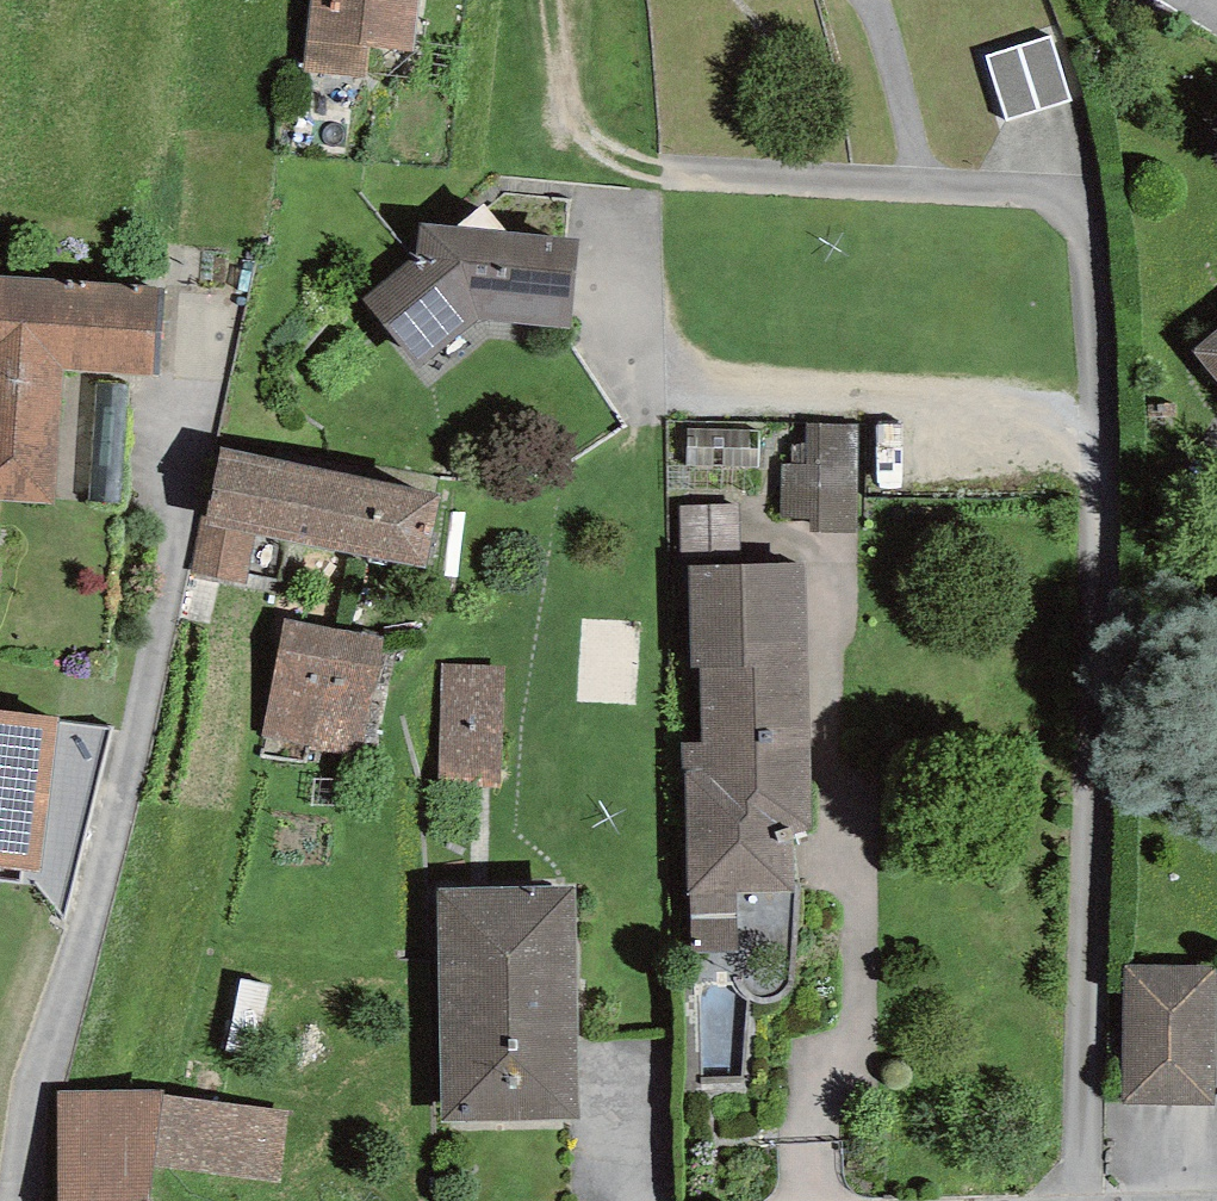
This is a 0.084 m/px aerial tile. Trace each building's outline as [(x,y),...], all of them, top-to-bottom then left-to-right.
[(304,73),(367,77),(369,47),(413,51),(419,0),(312,0),(304,73)] [(1072,102),(1052,37),(987,56),(1007,122),(1072,102)] [(507,232),(483,204),(455,226),(507,232)] [(363,299),(421,368),(479,319),(570,328),(578,239),(507,232),(455,226),(420,223),(414,258),(363,299)] [(52,502),(61,369),(159,374),(164,288),(0,276),(0,499),(52,502)] [(1193,350),(1216,380),(1216,331),(1193,350)] [(858,533),(860,425),(805,424),(805,444),(791,444),(791,463),(780,463),(779,521),(809,521),(809,532),(858,533)] [(689,430),(687,467),(757,468),(759,431),(689,430)] [(442,494),(221,448),(207,516),(201,515),(200,525),(255,536),(425,569),(442,494)] [(741,564),(739,504),(679,506),(681,566),(688,566),(741,564)] [(191,574),(247,584),(255,536),(200,525),(191,574)] [(736,892),(795,892),(796,832),(810,832),(803,563),(741,564),(688,566),(690,668),(700,668),(701,743),(680,743),(681,770),(685,770),(691,953),(738,953),(736,892)] [(284,618),(263,735),(363,753),(384,636),(284,618)] [(443,664),(440,778),(499,780),(505,666),(443,664)] [(39,871),(58,718),(0,711),(0,867),(39,871)] [(439,887),(442,1121),(579,1118),(573,886),(439,887)] [(1125,966),(1123,1104),(1215,1104),(1216,967),(1125,966)] [(149,1200),(153,1165),(163,1095),(164,1089),(58,1090),(59,1200),(150,1200),(149,1200)] [(279,1182),(289,1112),(163,1095),(153,1165),(279,1182)]
